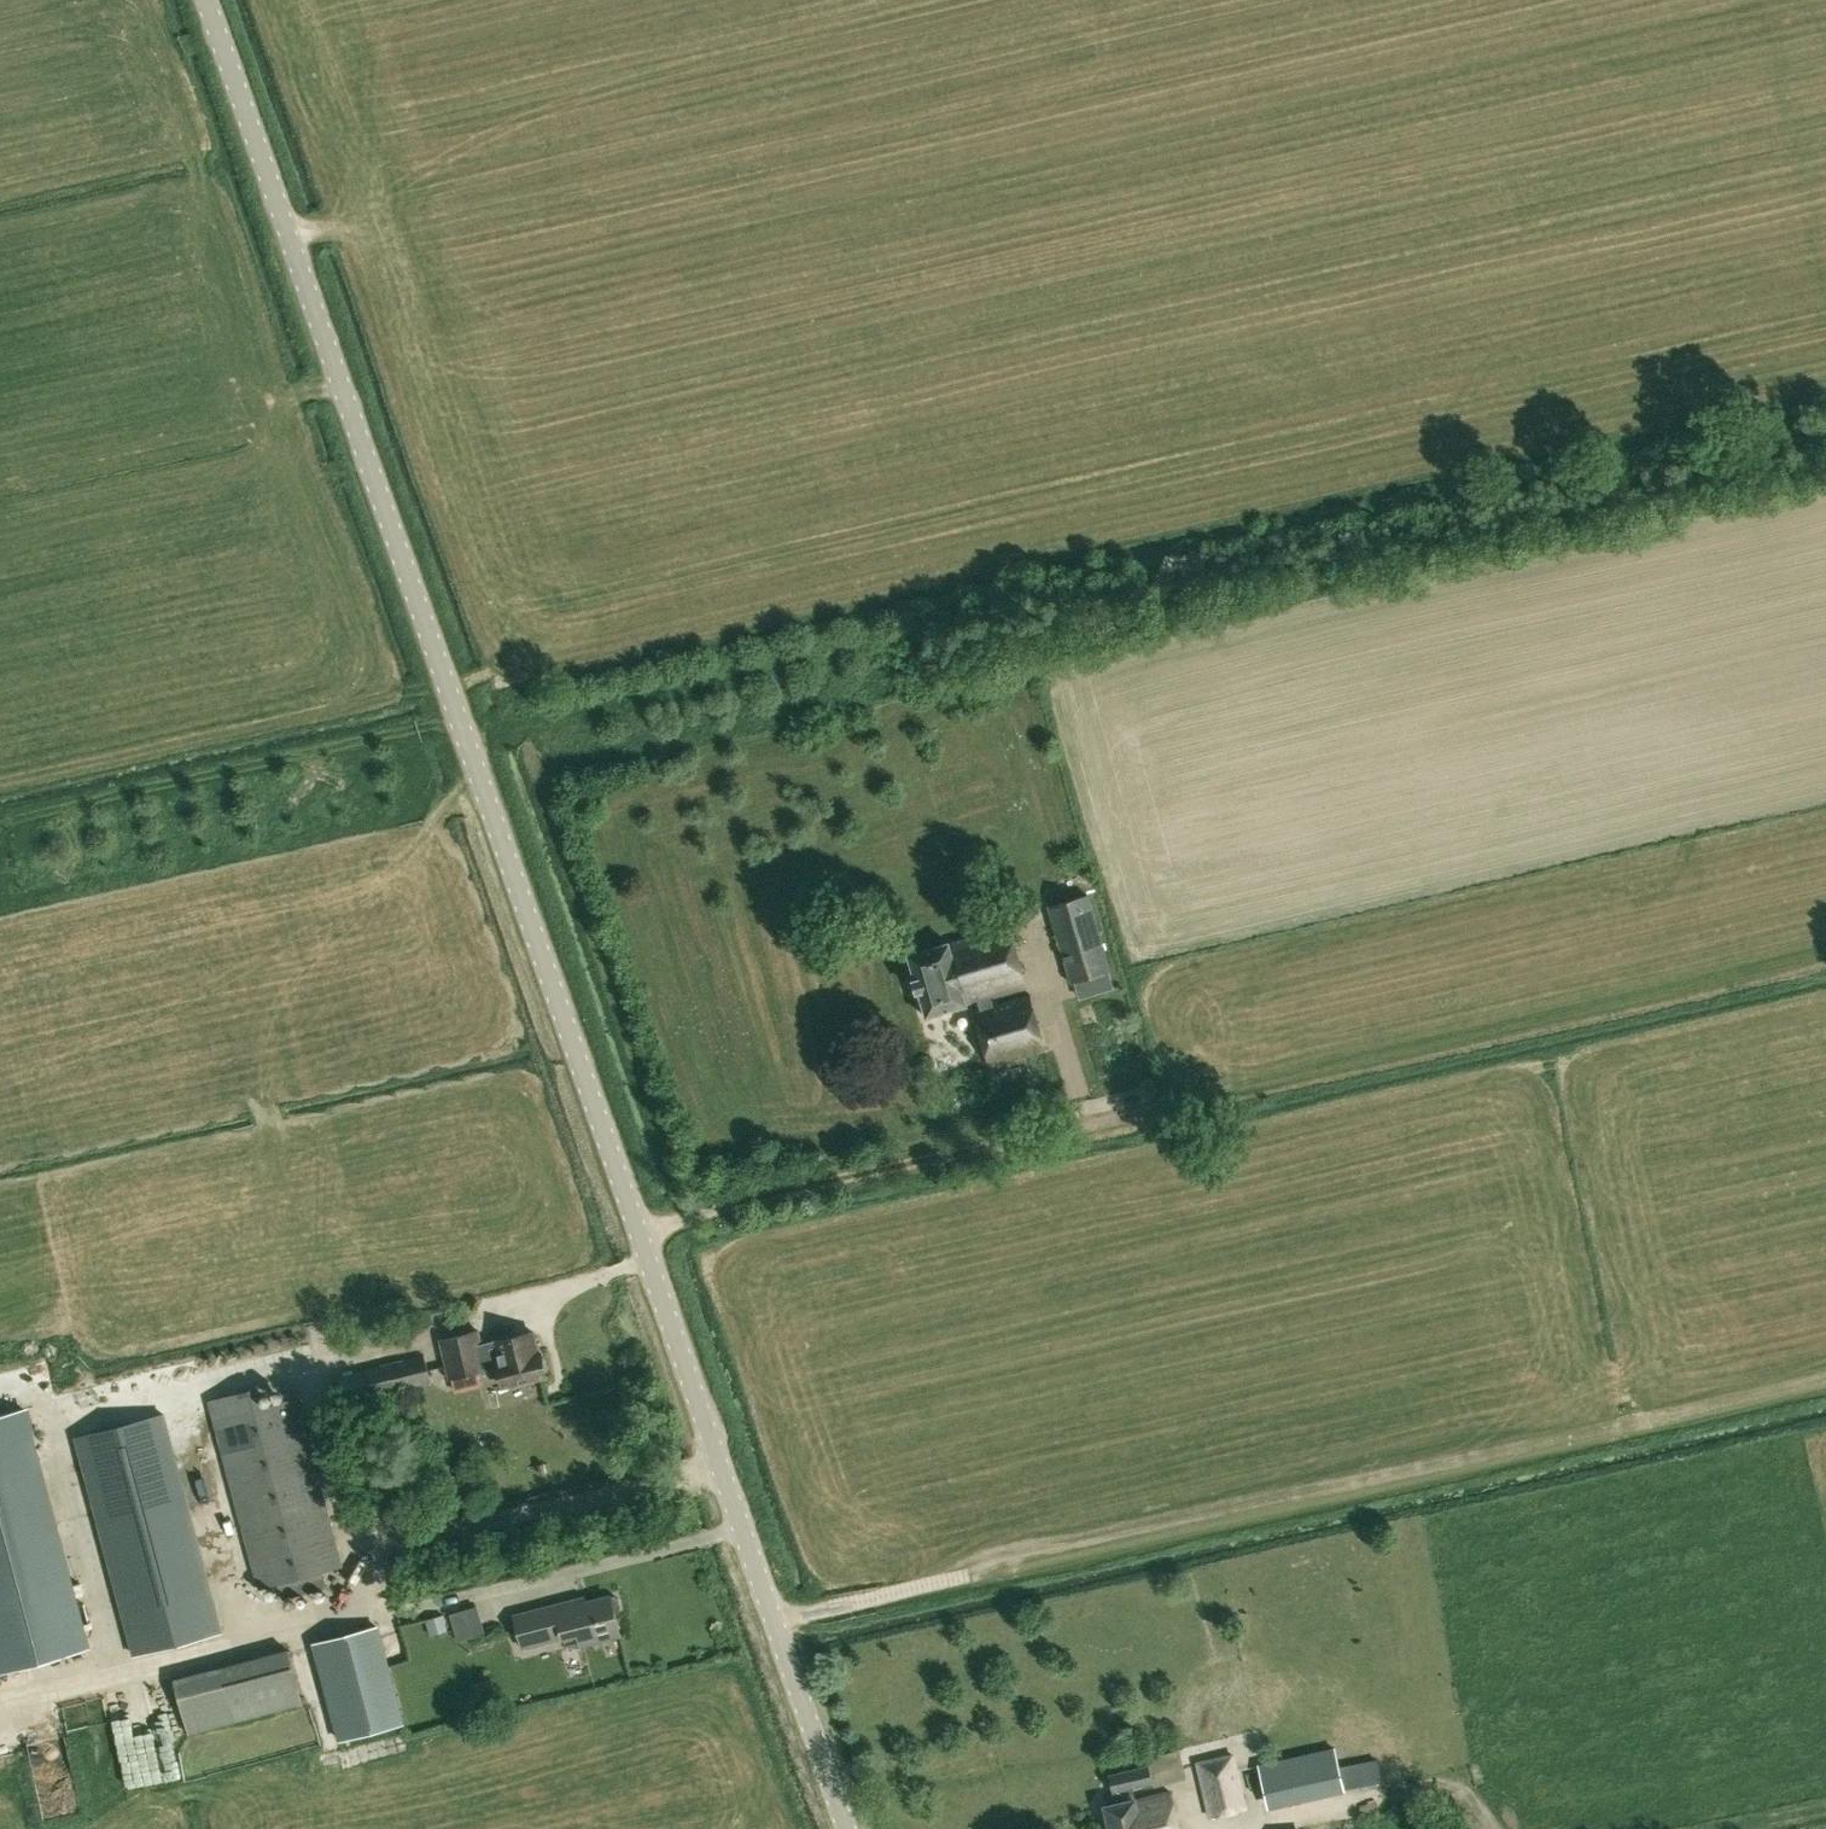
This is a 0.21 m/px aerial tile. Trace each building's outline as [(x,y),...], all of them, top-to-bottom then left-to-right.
[(1071,982),(1111,969),(1088,894),(1049,907),(1071,982)] [(951,942),(950,942),(908,954),(926,1016),(968,1005),(967,1003),(976,1000),(979,1010),(975,1012),(990,1065),(1046,1050),(1030,994),(988,1006),(986,998),(1027,986),(1010,925),(951,942)] [(449,1378),(499,1367),(492,1341),(492,1339),(483,1341),(480,1328),(439,1338),(449,1378)] [(492,1341),(499,1367),(503,1386),(547,1375),(542,1352),(539,1353),(533,1331),(492,1341)] [(432,1383),(424,1354),(364,1368),(364,1371),(344,1377),(352,1403),(397,1392),(427,1385),(432,1383)] [(278,1582),(323,1571),(343,1565),(298,1397),(263,1406),(259,1386),(207,1400),(258,1589),(278,1583),(278,1582)] [(224,1632),(165,1412),(74,1436),(133,1655),(224,1632)] [(10,1767),(115,1736),(40,1468),(0,1480),(0,1732),(10,1767)] [(586,1603),(585,1594),(512,1613),(521,1649),(565,1638),(563,1631),(576,1628),(578,1635),(580,1642),(619,1632),(614,1611),(618,1610),(621,1605),(619,1598),(615,1595),(586,1603)] [(446,1632),(442,1615),(424,1620),(429,1636),(446,1632)] [(340,1739),(403,1723),(377,1627),(314,1644),(340,1739)] [(174,1677),(189,1735),(302,1704),(288,1647),(174,1677)] [(143,1677),(111,1686),(135,1781),(167,1772),(143,1677)] [(1293,1789),(1339,1784),(1335,1747),(1289,1752),(1293,1789)] [(1195,1762),(1209,1816),(1248,1807),(1233,1752),(1195,1762)] [(1171,1788),(1135,1798),(1133,1789),(1143,1786),(1143,1788),(1154,1786),(1149,1764),(1108,1773),(1115,1803),(1105,1805),(1111,1828),(1181,1828),(1171,1788)]
